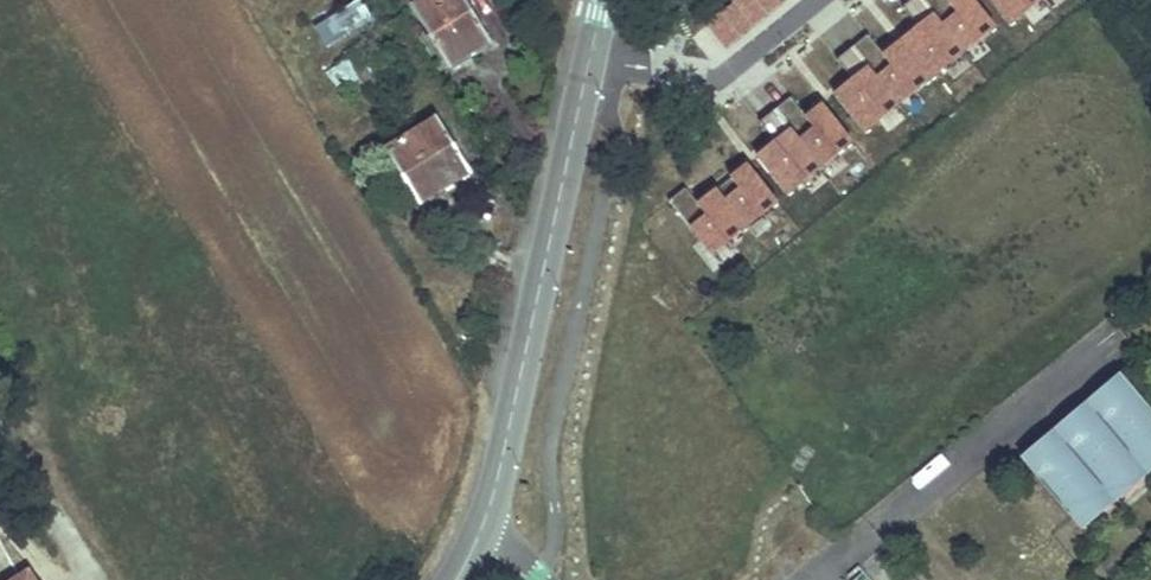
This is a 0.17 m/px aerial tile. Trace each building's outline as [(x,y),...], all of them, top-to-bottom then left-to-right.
[(446,61),(471,46),(475,53),(493,41),(467,0),(428,0),(414,9),(446,61)] [(756,0),(737,0),(734,2),(754,27),(768,16),(756,0)] [(779,0),(756,0),(768,16),(783,5),(779,0)] [(964,51),(923,0),(914,0),(904,8),(920,29),(901,43),(930,79),(964,51)] [(996,27),(975,0),(958,0),(951,5),(947,0),(923,0),(964,51),(996,27)] [(1044,0),(989,0),(1010,27),(1044,0)] [(321,47),(372,26),(362,2),(311,23),(321,47)] [(930,79),(901,43),(885,57),(869,36),(854,48),(898,104),(930,79)] [(471,46),(446,61),(451,68),(475,53),(471,46)] [(898,104),(854,48),(838,60),(854,80),(834,95),(863,131),(898,104)] [(362,55),(352,62),(375,93),(394,80),(380,59),(370,66),(362,55)] [(326,71),(337,95),(360,83),(349,60),(326,71)] [(776,110),(820,164),(852,139),(824,105),(807,118),(791,98),(776,110)] [(820,164),(776,110),(761,121),(777,142),(758,157),(785,192),(820,164)] [(387,152),(418,200),(443,185),(446,190),(473,172),(440,119),(387,152)] [(776,198),(746,161),(715,187),(744,223),(776,198)] [(421,205),(446,190),(443,185),(418,200),(421,205)] [(715,187),(697,201),(686,187),(670,200),(710,251),(744,223),(715,187)] [(1121,376),(1097,397),(1113,415),(1104,422),(1088,404),(1064,424),(1080,442),(1071,450),(1055,432),(1030,452),(1045,470),(1036,478),(1071,520),(1105,491),(1139,463),(1150,453),(1150,412),(1121,376)] [(1113,415),(1097,397),(1088,404),(1104,422),(1113,415)] [(1080,442),(1064,424),(1055,432),(1071,450),(1080,442)] [(1045,470),(1030,452),(1021,460),(1036,478),(1045,470)] [(1139,463),(1148,475),(1150,472),(1150,453),(1139,463)] [(1148,475),(1139,463),(1105,491),(1115,503),(1148,475)] [(1115,503),(1105,491),(1071,520),(1080,531),(1115,503)] [(31,571),(16,579),(37,579),(31,571)]
